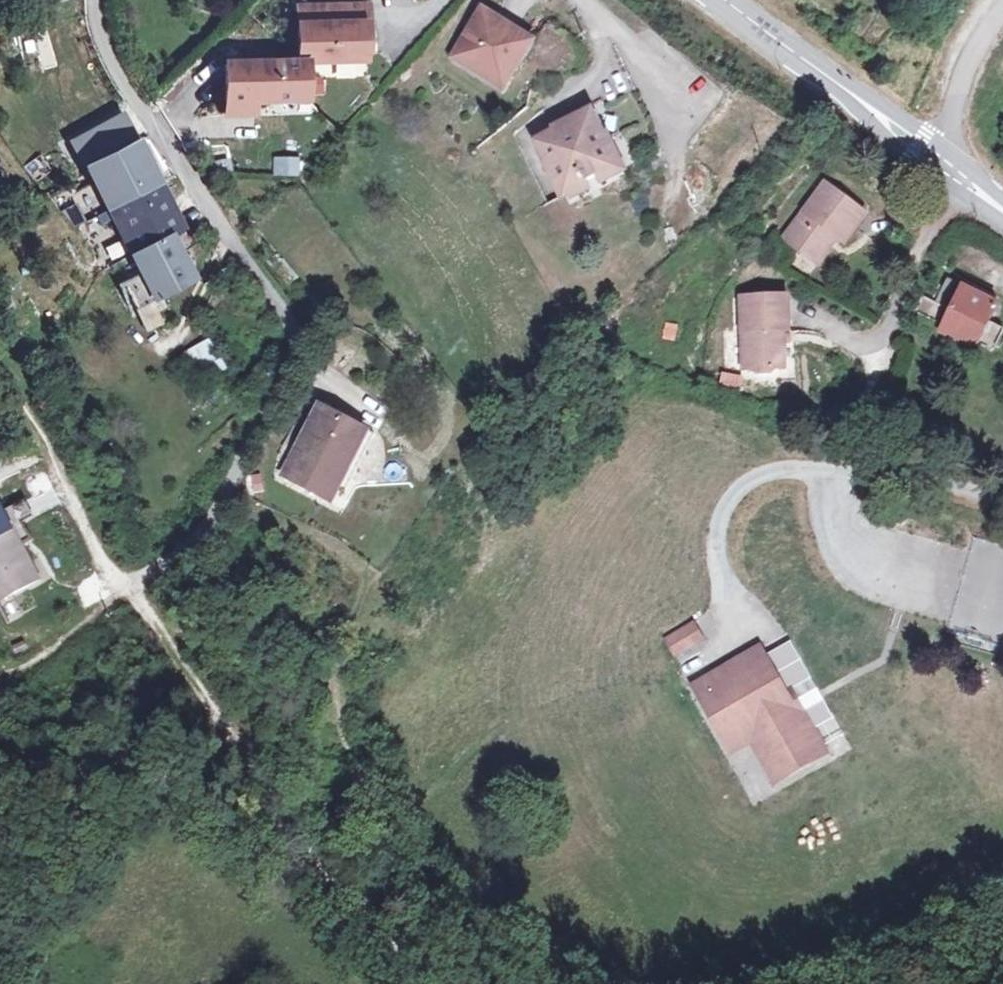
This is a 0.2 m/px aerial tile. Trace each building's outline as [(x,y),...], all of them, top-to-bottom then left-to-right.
[(295,8),(296,64),(304,63),(353,62),(353,53),(364,52),(364,23),(356,24),(356,6),(295,8)] [(478,9),(446,57),(479,79),(487,68),(503,79),(528,42),(478,9)] [(364,52),(353,53),(353,62),(365,61),(364,52)] [(223,66),(224,104),(257,103),(305,101),(304,63),(296,64),(223,66)] [(487,68),(479,79),(496,90),(503,79),(487,68)] [(257,103),(224,104),(225,117),(257,116),(257,103)] [(596,176),(617,165),(605,140),(594,145),(590,136),(598,131),(590,114),(585,105),(561,117),(562,122),(537,133),(549,156),(555,151),(558,160),(548,165),(560,190),(585,177),(582,170),(592,167),(596,176)] [(122,283),(138,313),(191,280),(169,234),(180,227),(123,123),(72,151),(142,273),(122,283)] [(814,267),(834,241),(842,246),(864,217),(826,185),(782,241),(814,267)] [(93,255),(117,244),(103,213),(79,224),(93,255)] [(949,280),(936,298),(926,292),(917,307),(943,324),(939,330),(975,351),(976,346),(991,353),(1001,337),(987,328),(997,308),(949,280)] [(755,374),(757,376),(758,377),(768,378),(773,375),(778,370),(783,369),(782,334),(789,332),(788,295),(740,299),(743,374),(755,374)] [(210,338),(172,360),(188,388),(226,367),(210,338)] [(740,391),(743,376),(720,371),(717,386),(740,391)] [(286,469),(318,486),(326,469),(340,476),(351,453),(348,450),(363,418),(322,397),(286,469)] [(376,425),(363,418),(348,450),(351,453),(340,476),(326,469),(318,486),(340,498),(376,425)] [(13,532),(4,515),(0,518),(0,539),(13,532)] [(13,532),(0,539),(0,600),(2,604),(42,581),(13,532)] [(951,626),(1002,638),(1002,545),(971,538),(951,626)] [(673,659),(706,640),(694,618),(661,638),(673,659)] [(753,653),(716,672),(723,684),(711,690),(705,677),(682,689),(718,755),(739,745),(763,785),(817,760),(796,718),(790,720),(777,726),(771,716),(784,709),(753,653)] [(723,684),(716,672),(705,677),(711,690),(723,684)] [(777,726),(790,720),(784,709),(771,716),(777,726)]
